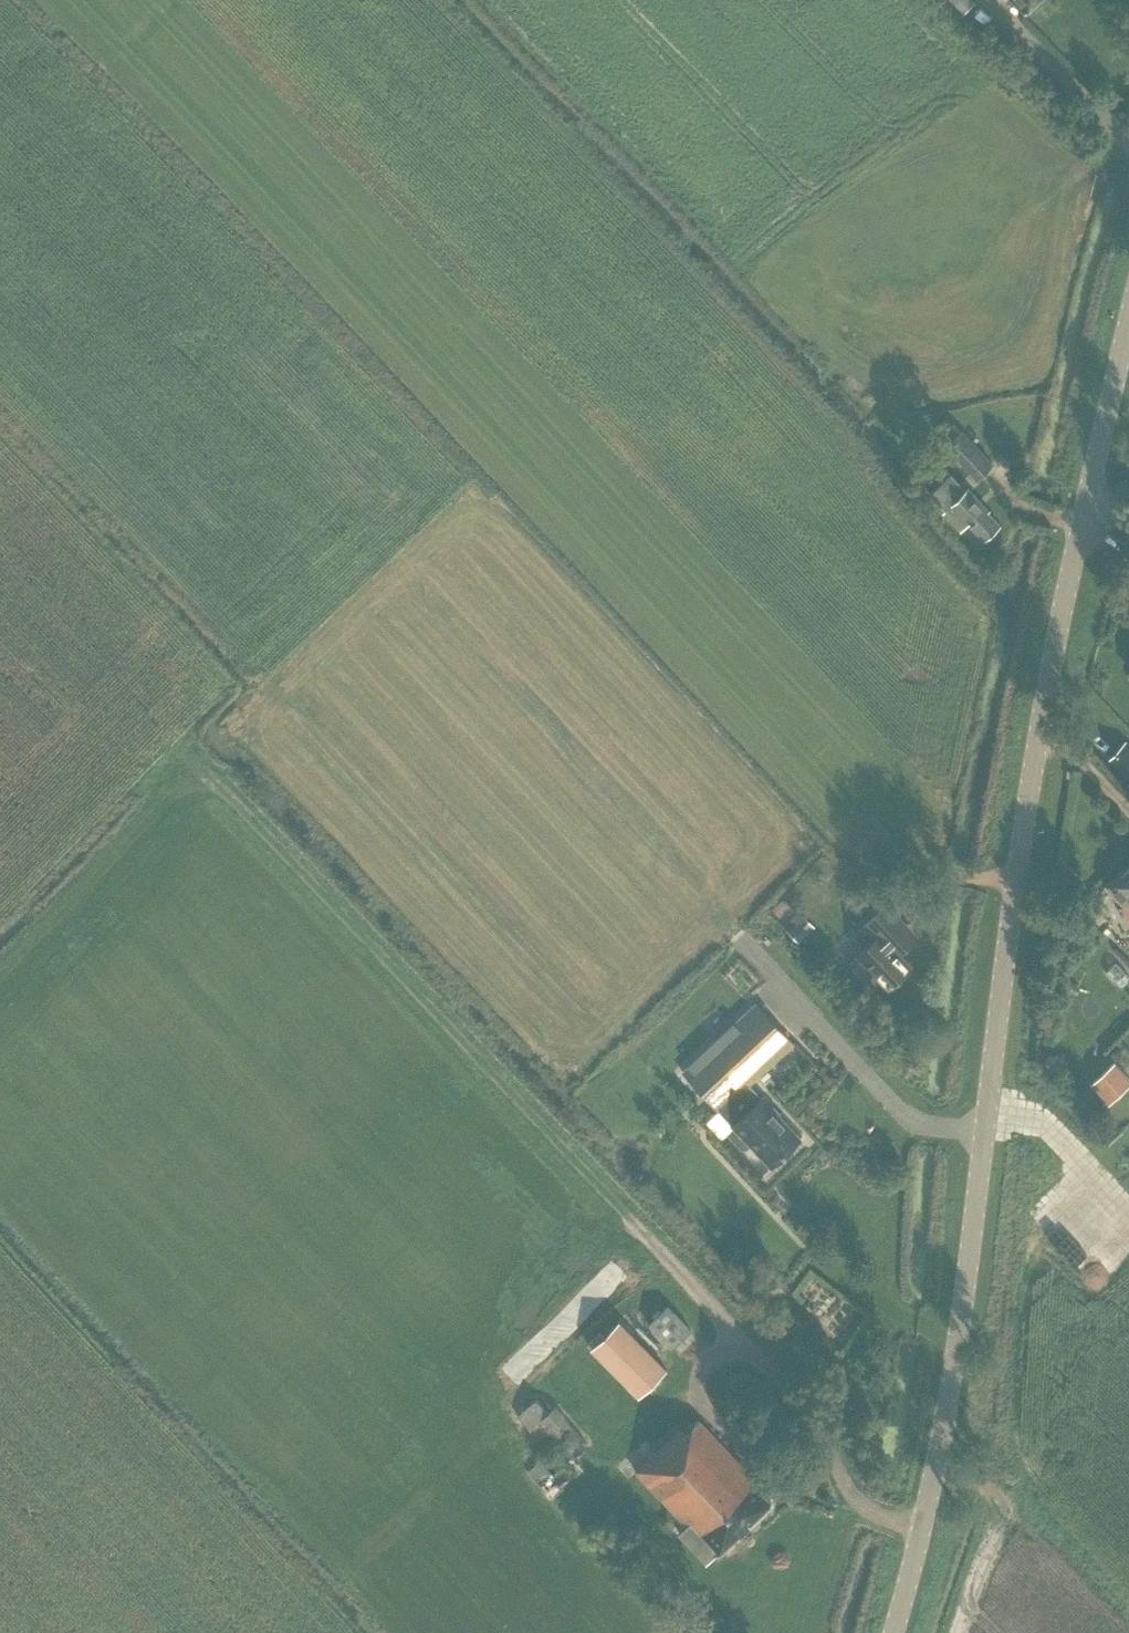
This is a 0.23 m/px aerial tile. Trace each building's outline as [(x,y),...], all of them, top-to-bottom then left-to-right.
[(965,11),(975,1),(974,0),(953,0),(965,11)] [(1037,0),(1013,0),(1025,12),(1037,0)] [(945,445),(949,449),(976,477),(992,462),(961,430),(953,421),(932,441),(940,449),(945,445)] [(977,497),(967,487),(966,488),(951,472),(931,491),(946,507),(943,510),(961,529),(969,522),(985,538),(1000,524),(975,498),(977,497)] [(1126,741),(1110,758),(1128,776),(1128,744),(1126,741)] [(1106,884),(1124,903),(1120,907),(1128,916),(1128,863),(1106,884)] [(842,901),(829,907),(835,920),(848,914),(842,901)] [(865,947),(846,965),(865,985),(877,974),(889,987),(910,967),(898,954),(919,935),(887,901),(864,922),(865,923),(853,934),(865,947)] [(795,1042),(755,1001),(681,1070),(731,1123),(730,1124),(732,1126),(726,1132),(741,1147),(747,1148),(749,1146),(770,1167),(802,1137),(762,1094),(761,1095),(751,1084),(795,1042)] [(1128,1085),(1128,1079),(1114,1062),(1091,1083),(1109,1103),(1128,1085)] [(667,1304),(648,1323),(671,1347),(691,1328),(667,1304)] [(666,1368),(619,1319),(591,1346),(638,1395),(666,1368)] [(575,1455),(588,1443),(555,1406),(549,1411),(536,1397),(517,1414),(530,1428),(562,1465),(552,1473),(540,1459),(527,1471),(551,1498),(586,1468),(575,1455)] [(756,1479),(699,1419),(684,1433),(679,1428),(635,1470),(687,1524),(679,1532),(705,1559),(716,1549),(719,1552),(772,1502),(753,1482),(756,1479)]
